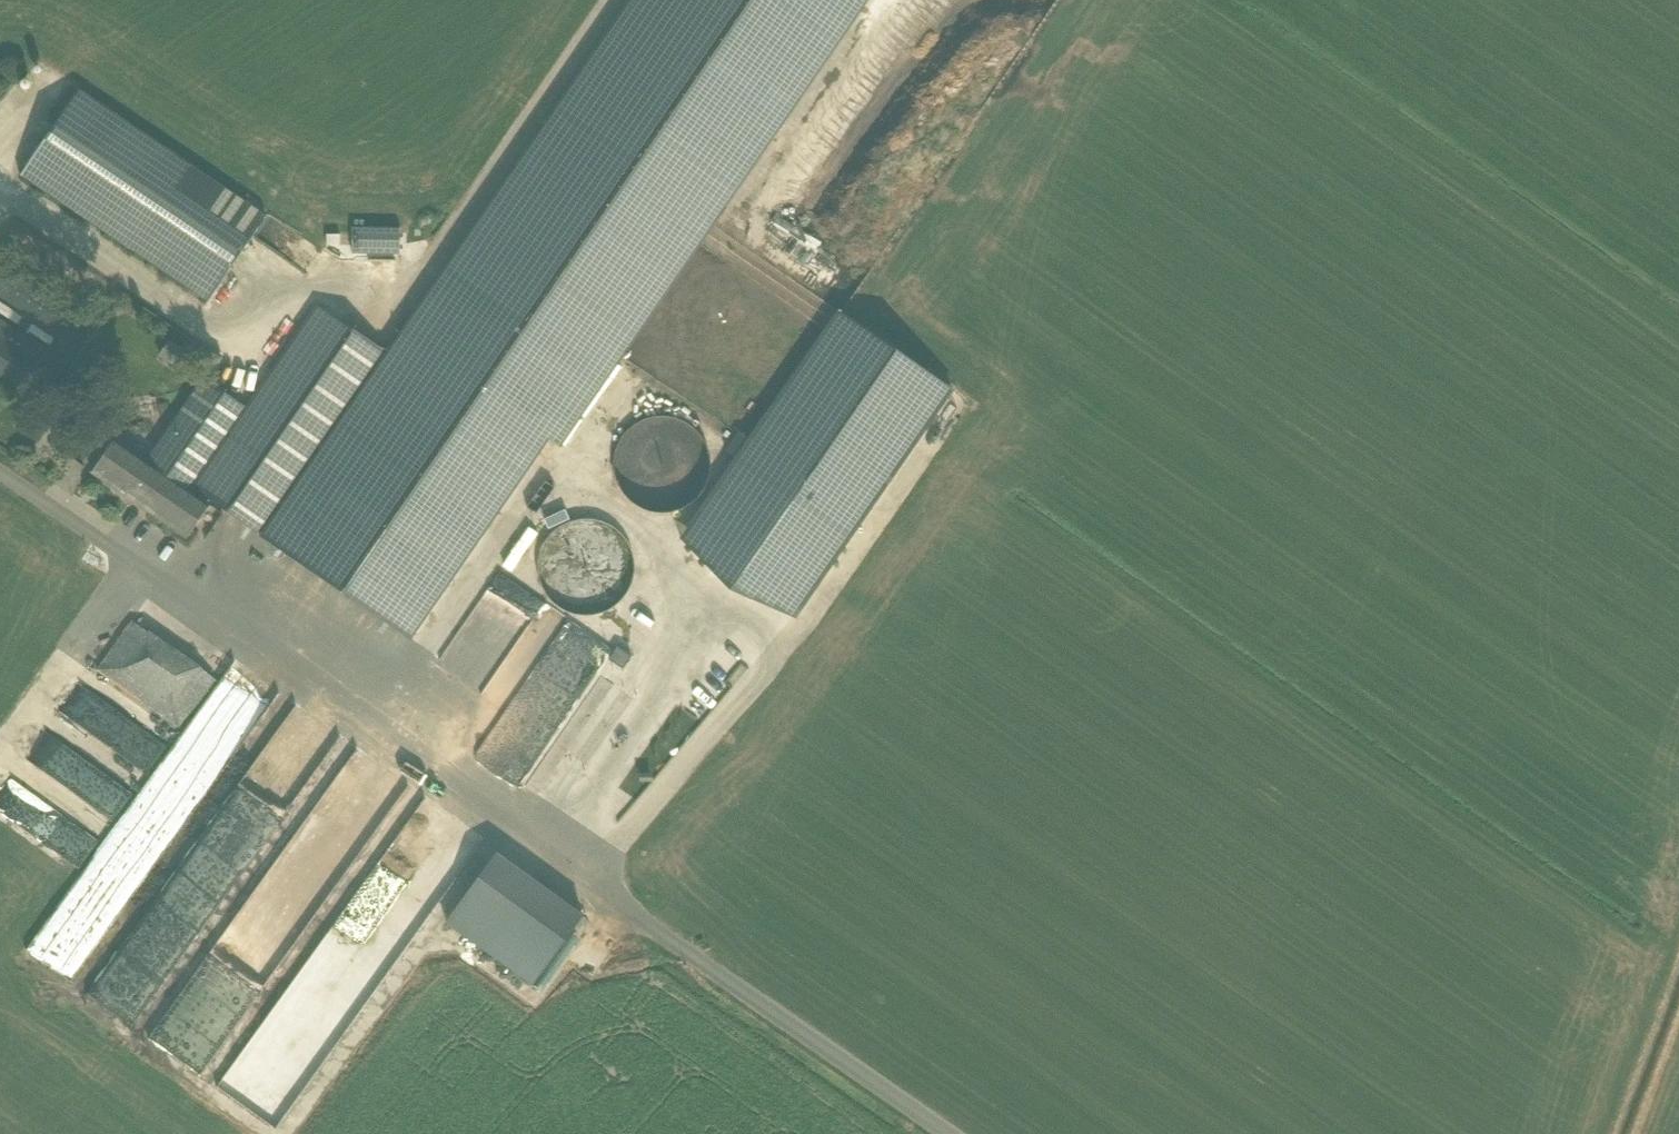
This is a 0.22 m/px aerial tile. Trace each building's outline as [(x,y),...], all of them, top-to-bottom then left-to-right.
[(848,0),(634,0),(390,354),(360,398),(264,537),(409,637),(687,234),(828,332),(841,312),(700,214),(848,0)] [(208,302),(266,216),(79,90),(20,176),(208,302)] [(353,227),(353,254),(400,254),(400,227),(353,227)] [(7,266),(0,277),(0,298),(70,343),(86,316),(7,266)] [(189,490),(210,505),(261,541),(264,537),(360,398),(390,354),(317,304),(246,407),(204,378),(181,411),(223,441),(189,490)] [(951,388),(841,312),(828,332),(688,533),(726,560),(724,572),(746,588),(756,581),(797,610),(951,388)] [(30,397),(57,355),(0,319),(0,377),(30,397)] [(689,516),(713,433),(630,410),(613,471),(635,477),(629,499),(689,516)] [(146,461),(115,439),(92,472),(187,538),(210,505),(189,490),(223,441),(181,411),(146,461)] [(544,607),(622,610),(626,525),(548,522),(544,607)] [(95,673),(183,726),(215,673),(126,620),(95,673)] [(618,647),(609,660),(623,669),(632,657),(618,647)] [(271,978),(393,790),(344,758),(270,872),(287,883),(278,898),(287,904),(272,927),(282,933),(258,969),(271,978)] [(53,811),(35,841),(79,867),(97,838),(53,811)] [(443,924),(533,984),(581,912),(491,852),(443,924)] [(114,953),(88,993),(130,1021),(144,1001),(132,993),(142,979),(145,981),(157,963),(145,955),(137,968),(114,953)] [(261,1025),(319,1065),(338,1037),(281,997),(261,1025)]
